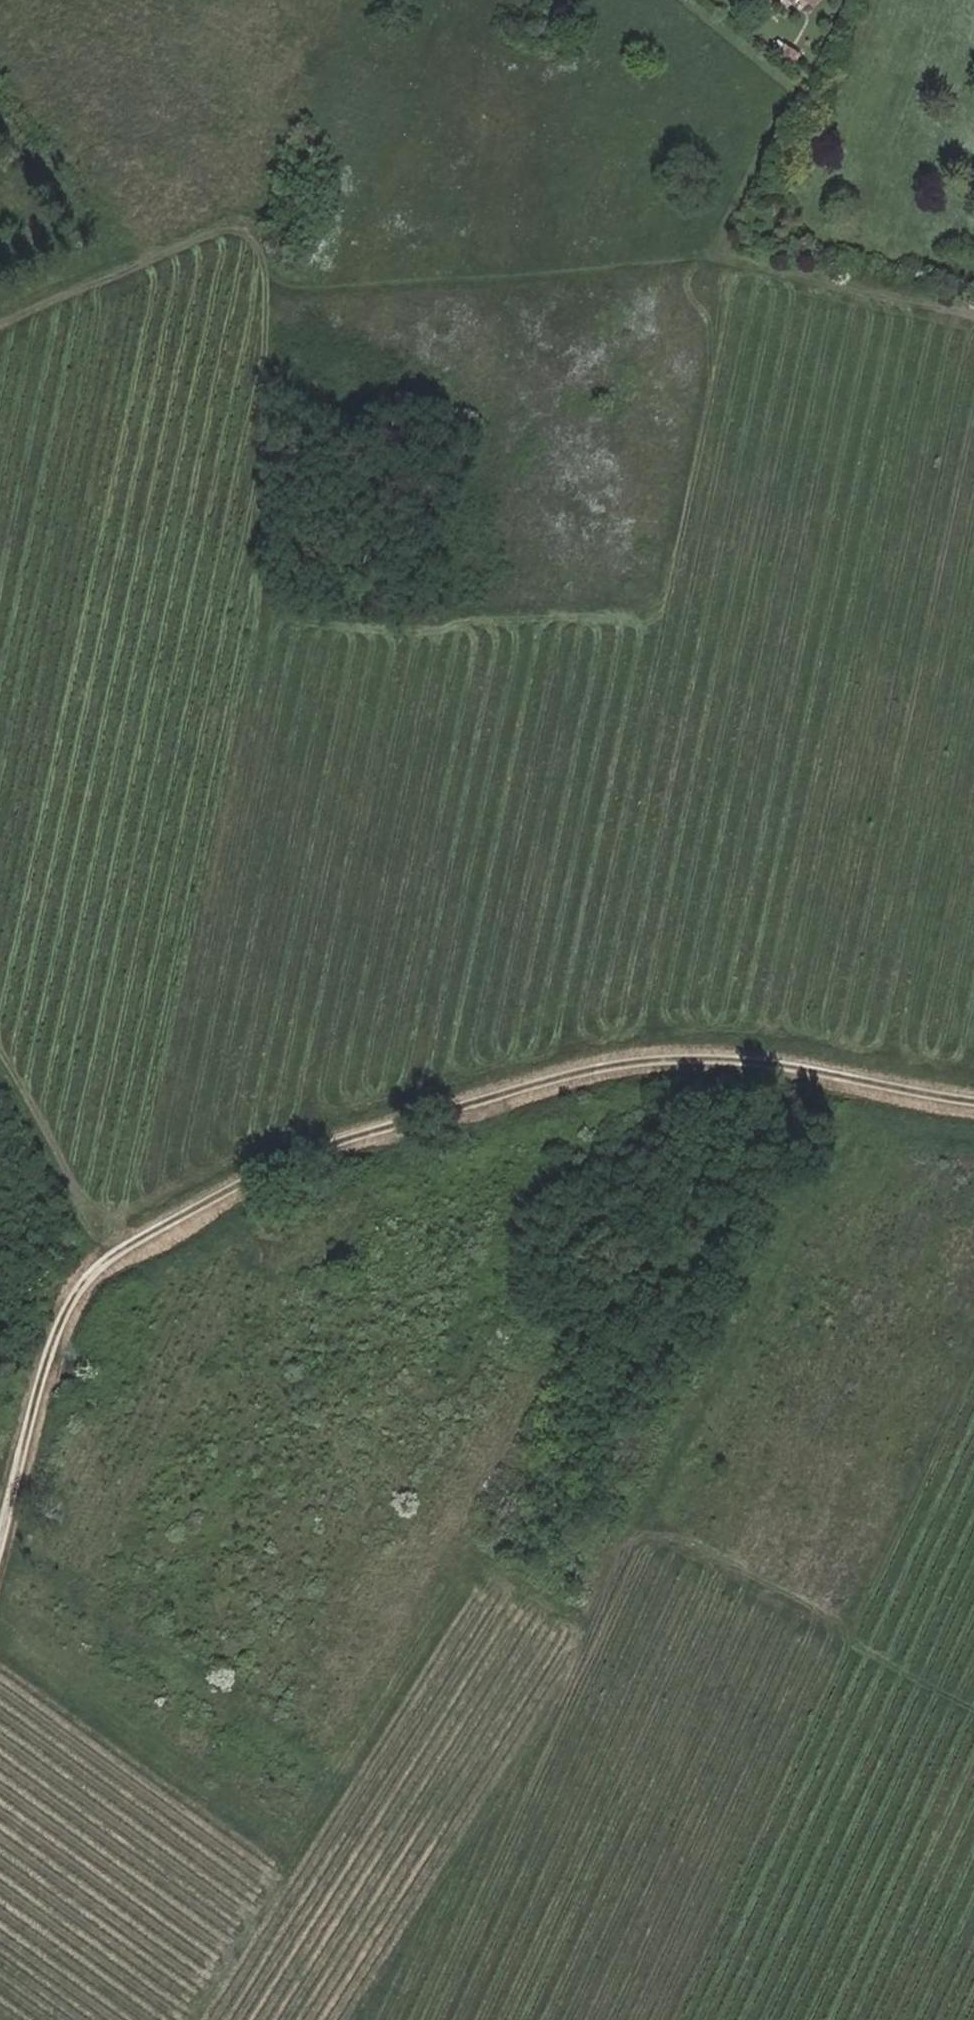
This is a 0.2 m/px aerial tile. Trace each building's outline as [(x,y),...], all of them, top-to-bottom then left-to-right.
[(783,0),(758,0),(774,12),(783,0)]
